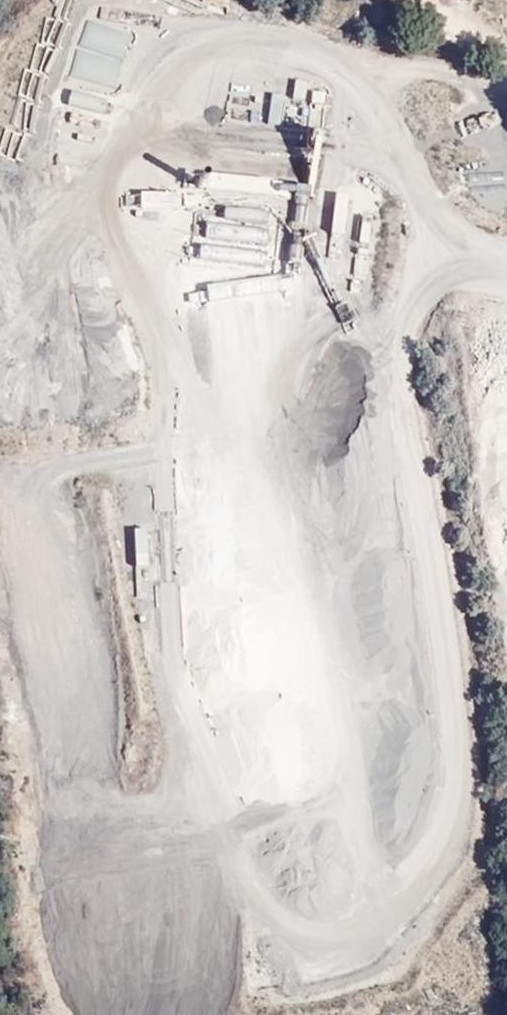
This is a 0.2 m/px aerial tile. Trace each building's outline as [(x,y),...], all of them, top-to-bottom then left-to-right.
[(52,118),(53,130),(80,128),(79,116),(52,118)] [(0,183),(0,273),(28,270),(21,182),(0,183)] [(108,261),(105,206),(90,207),(94,262),(108,261)] [(115,445),(115,413),(98,413),(98,445),(115,445)] [(52,417),(48,439),(63,442),(68,421),(52,417)]
